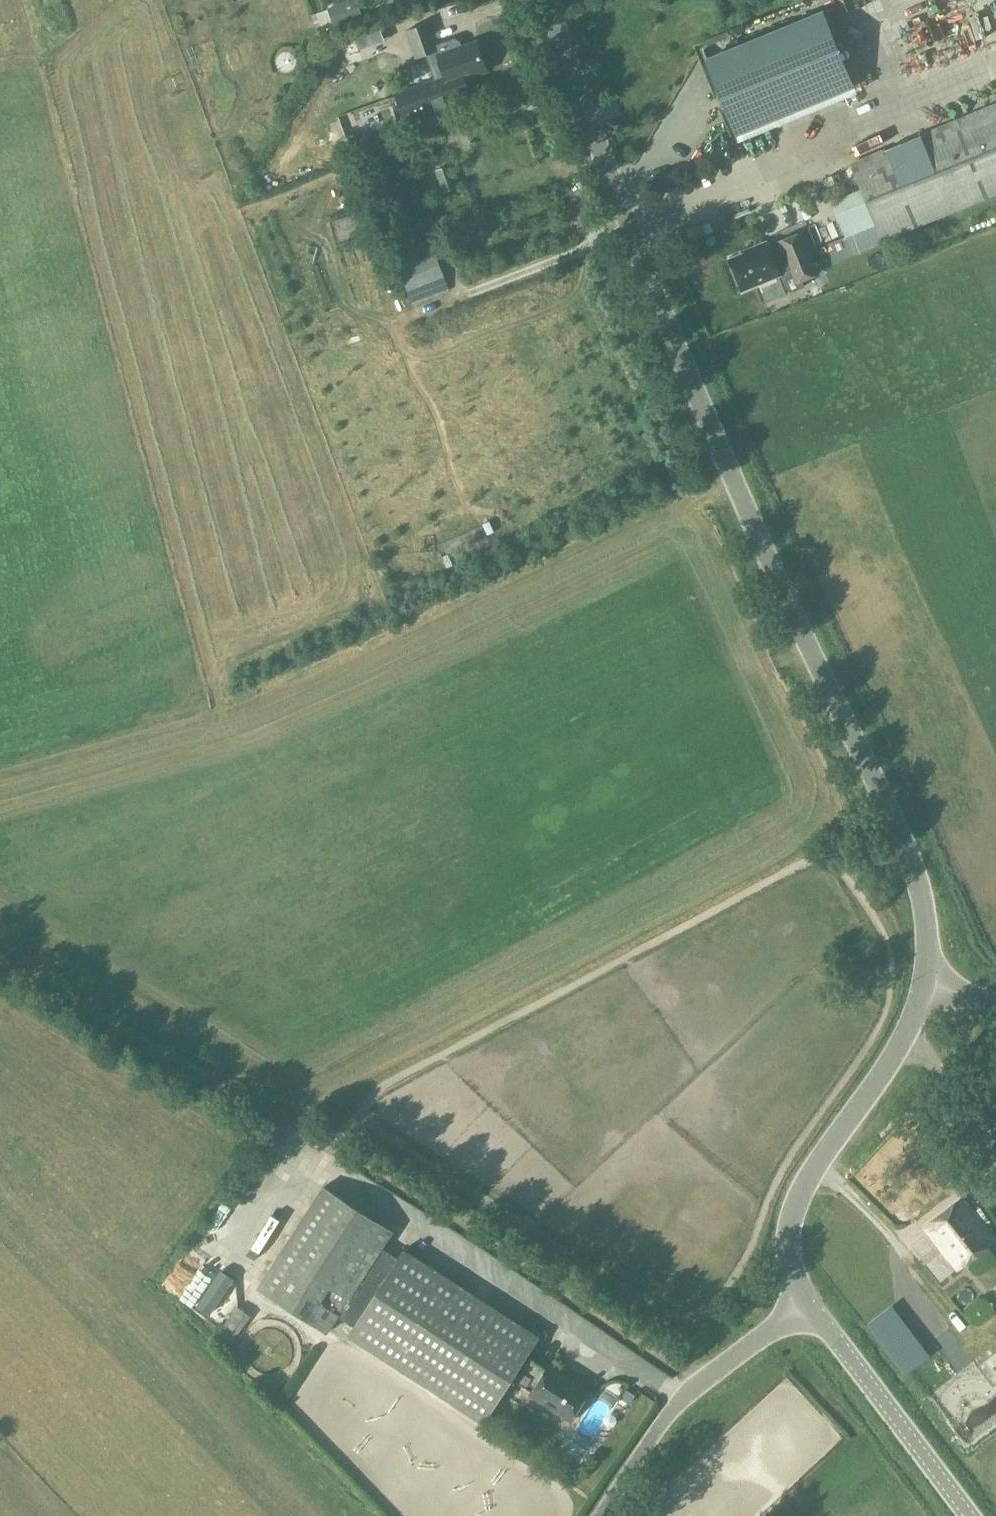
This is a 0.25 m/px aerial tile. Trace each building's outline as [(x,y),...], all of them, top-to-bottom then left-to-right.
[(356,0),(354,0),(329,9),(335,25),(362,16),(356,0)] [(863,68),(917,47),(909,25),(918,21),(909,0),(901,0),(845,21),(863,68)] [(852,88),(822,13),(709,59),(705,49),(704,50),(732,119),(733,119),(739,135),(852,88)] [(430,22),(409,29),(418,56),(439,49),(430,22)] [(973,25),(964,36),(974,44),(983,32),(973,25)] [(439,49),(448,76),(450,82),(465,77),(488,69),(478,43),(462,48),(460,42),(456,40),(438,46),(439,49)] [(450,82),(448,76),(400,93),(408,115),(438,104),(439,107),(448,104),(447,102),(471,94),(465,77),(450,82)] [(861,190),(876,226),(883,242),(995,196),(995,105),(851,165),(861,190)] [(709,139),(711,155),(726,153),(724,137),(709,139)] [(458,187),(451,165),(436,170),(444,192),(458,187)] [(399,189),(395,179),(384,183),(388,193),(399,189)] [(861,190),(849,194),(831,202),(833,206),(846,238),(876,226),(861,190)] [(437,218),(441,229),(456,224),(452,212),(437,218)] [(401,230),(407,245),(419,240),(413,225),(401,230)] [(767,241),(761,228),(729,240),(734,254),(767,241)] [(768,300),(786,293),(779,275),(789,271),(795,284),(820,274),(803,231),(777,241),(781,250),(772,254),(768,244),(756,249),(757,252),(732,262),(743,289),(760,282),(768,300)] [(398,267),(408,292),(411,300),(446,287),(434,253),(423,257),(411,262),(409,254),(395,259),(398,267)] [(831,964),(823,971),(830,979),(838,971),(831,964)] [(959,1174),(951,1163),(942,1171),(950,1181),(959,1174)] [(485,1423),(540,1337),(404,1249),(398,1258),(382,1248),(393,1230),(324,1186),(258,1288),(327,1333),(338,1316),(354,1326),(348,1335),(485,1423)] [(958,1269),(995,1240),(963,1198),(926,1227),(958,1269)] [(941,1258),(928,1263),(935,1280),(948,1276),(941,1258)] [(183,1261),(161,1283),(176,1298),(198,1276),(183,1261)] [(222,1314),(230,1306),(211,1286),(203,1294),(222,1314)] [(216,1335),(230,1345),(251,1316),(237,1306),(216,1335)] [(891,1308),(872,1323),(879,1332),(898,1318),(891,1308)] [(906,1329),(887,1343),(894,1353),(913,1338),(906,1329)] [(921,1349),(902,1363),(909,1373),(929,1358),(921,1349)] [(988,1400),(995,1395),(995,1353),(993,1349),(966,1367),(988,1400)] [(590,1391),(566,1375),(549,1365),(547,1368),(531,1357),(516,1381),(532,1392),(530,1395),(571,1421),(590,1391)] [(607,1400),(618,1394),(611,1381),(600,1387),(607,1400)] [(626,1390),(621,1398),(629,1404),(635,1396),(626,1390)]
